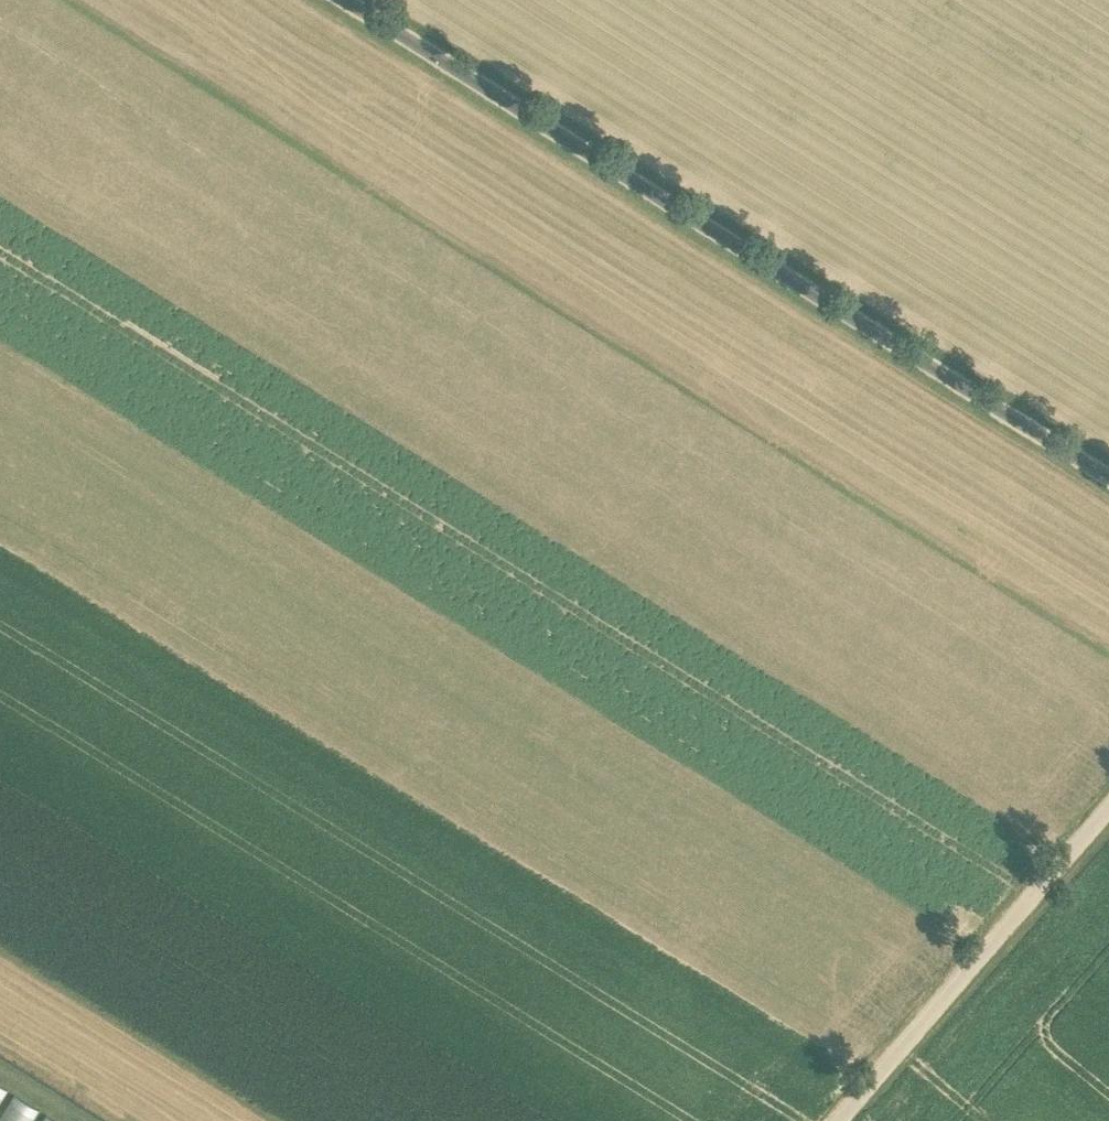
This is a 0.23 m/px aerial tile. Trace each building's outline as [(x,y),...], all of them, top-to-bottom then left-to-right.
[(31,1109),(10,1097),(11,1095),(0,1089),(0,1120),(24,1120),(31,1109)]
